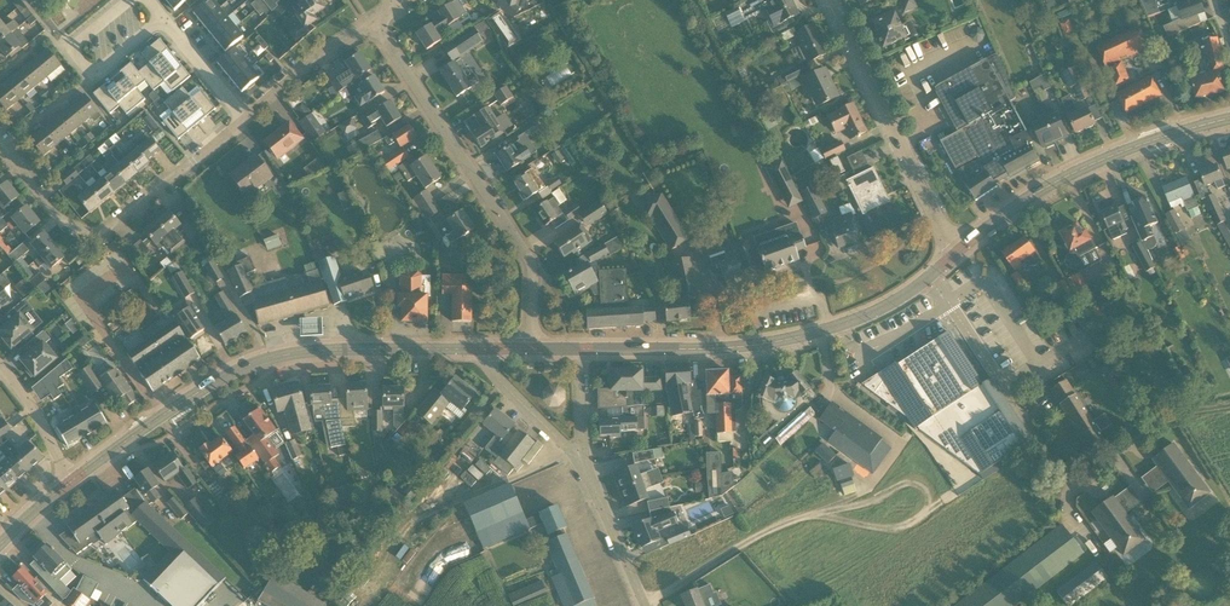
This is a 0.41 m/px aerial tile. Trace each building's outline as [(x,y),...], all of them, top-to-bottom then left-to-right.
[(17,9),(23,4),(20,0),(18,0),(13,4),(17,9)] [(76,6),(81,15),(110,0),(64,0),(69,10),(76,6)] [(165,0),(174,11),(188,0),(165,0)] [(193,13),(201,23),(219,9),(212,0),(209,0),(193,13)] [(265,2),(272,11),(278,6),(275,3),(279,0),(267,0),(265,2)] [(294,7),(293,6),(298,2),(303,9),(296,14),(303,25),(290,33),(294,40),(308,32),(305,28),(316,21),(313,16),(323,9),(319,2),(319,1),(320,0),(289,0),(281,5),(286,12),(294,7)] [(497,6),(514,18),(520,8),(516,6),(517,0),(501,0),(497,6)] [(739,6),(745,19),(754,15),(753,12),(763,7),(766,12),(769,10),(773,18),(767,21),(766,24),(771,33),(773,34),(785,28),(784,27),(793,23),(791,19),(797,15),(792,5),(790,6),(788,0),(778,0),(770,4),(768,0),(751,0),(739,6)] [(1148,17),(1159,13),(1156,3),(1157,0),(1140,0),(1148,17)] [(1200,0),(1197,0),(1189,3),(1177,7),(1181,17),(1179,20),(1163,27),(1168,38),(1201,23),(1198,16),(1205,13),(1200,0)] [(255,11),(259,8),(254,2),(250,5),(255,11)] [(23,4),(17,9),(21,14),(27,9),(23,4)] [(438,11),(442,18),(430,25),(416,34),(426,50),(441,40),(437,34),(448,27),(447,26),(460,19),(450,4),(438,11)] [(259,8),(255,11),(260,16),(264,13),(259,8)] [(736,8),(724,14),(728,21),(731,28),(743,22),(739,16),(736,8)] [(219,9),(201,23),(209,33),(227,18),(219,9)] [(498,10),(487,17),(502,41),(505,45),(516,38),(498,10)] [(879,37),(877,38),(881,46),(889,43),(890,45),(903,39),(904,41),(917,35),(910,22),(901,26),(895,12),(894,12),(893,10),(871,21),(879,37)] [(23,17),(26,21),(32,16),(29,12),(23,17)] [(32,16),(26,21),(31,26),(37,21),(33,16),(32,16)] [(227,18),(209,33),(217,42),(235,28),(227,18)] [(1060,24),(1064,36),(1073,32),(1069,20),(1060,24)] [(17,29),(18,29),(20,28),(14,21),(6,27),(1,22),(0,23),(0,42),(17,29)] [(791,51),(797,65),(806,61),(807,63),(827,53),(813,25),(793,35),(799,47),(791,51)] [(1096,46),(1106,68),(1121,61),(1120,59),(1127,56),(1128,58),(1150,48),(1140,26),(1096,46)] [(235,28),(217,42),(225,52),(243,38),(235,28)] [(472,28),(443,48),(452,62),(470,50),(465,44),(477,36),(472,28)] [(0,42),(0,50),(6,58),(20,47),(22,49),(29,44),(18,29),(17,29),(0,42)] [(259,44),(263,41),(258,36),(255,39),(259,44)] [(1203,42),(1211,73),(1191,77),(1196,99),(1224,92),(1220,71),(1225,70),(1218,38),(1203,42)] [(1053,43),(1057,51),(1065,47),(1062,39),(1053,43)] [(146,82),(168,64),(161,55),(168,50),(160,40),(142,54),(149,64),(138,73),(146,81),(146,82)] [(263,41),(259,44),(264,50),(268,47),(263,41)] [(147,42),(140,48),(143,52),(151,46),(147,42)] [(47,49),(33,60),(47,78),(51,83),(65,71),(47,49)] [(235,49),(217,63),(225,73),(243,59),(235,49)] [(726,54),(729,61),(735,57),(734,54),(729,52),(726,54)] [(273,59),(269,54),(265,57),(269,63),(273,59)] [(355,80),(370,70),(359,54),(354,57),(352,54),(343,60),(350,71),(332,83),(338,93),(348,87),(348,86),(356,81),(355,80)] [(946,82),(933,89),(957,131),(957,132),(941,141),(956,168),(978,156),(979,159),(996,184),(1010,177),(1011,178),(1040,162),(1031,145),(1034,143),(1011,102),(1016,99),(999,58),(997,54),(987,59),(946,82)] [(243,59),(225,73),(233,83),(251,68),(243,59)] [(33,60),(19,71),(34,89),(47,78),(33,60)] [(472,74),(468,68),(466,69),(460,60),(455,63),(441,72),(457,97),(478,83),(472,74)] [(1127,82),(1130,80),(1122,61),(1104,70),(1114,90),(1127,83),(1127,82)] [(138,73),(131,63),(121,72),(126,78),(117,85),(136,108),(145,100),(136,89),(146,81),(138,73)] [(172,92),(190,77),(182,67),(175,72),(168,64),(146,82),(154,91),(165,82),(172,92)] [(547,90),(571,73),(564,64),(541,81),(547,90)] [(782,75),(783,76),(772,81),(775,88),(809,71),(806,64),(782,75)] [(1071,89),(1075,87),(1082,102),(1090,98),(1075,67),(1063,73),(1071,89)] [(251,68),(233,83),(241,93),(248,88),(249,89),(254,85),(253,83),(259,78),(251,68)] [(827,80),(829,79),(824,69),(800,81),(806,94),(808,93),(815,107),(835,98),(827,80)] [(19,71),(6,82),(20,100),(34,89),(19,71)] [(1039,78),(1045,92),(1051,89),(1046,75),(1039,78)] [(350,91),(360,107),(368,101),(369,102),(384,93),(374,76),(350,91)] [(1117,94),(1127,113),(1161,95),(1151,76),(1117,94)] [(6,82),(0,87),(0,103),(6,111),(20,100),(6,82)] [(136,108),(117,85),(109,92),(103,86),(93,94),(108,112),(117,104),(126,115),(136,108)] [(493,95),(500,106),(513,98),(506,87),(493,95)] [(173,95),(191,118),(200,111),(205,117),(215,109),(201,91),(191,99),(182,88),(173,95)] [(84,94),(70,106),(84,123),(98,112),(84,94)] [(163,122),(178,140),(188,131),(183,125),(191,118),(173,95),(164,103),(173,114),(163,122)] [(1061,100),(1069,117),(1076,133),(1095,125),(1087,108),(1078,112),(1070,96),(1061,100)] [(302,102),(293,108),(301,119),(309,113),(302,102)] [(360,118),(367,130),(376,124),(375,122),(381,119),(386,128),(401,119),(390,102),(376,110),(375,109),(360,118)] [(1045,103),(1040,106),(1056,142),(1068,137),(1058,114),(1051,117),(1045,103)] [(826,117),(835,135),(845,130),(849,140),(857,136),(857,138),(860,136),(859,135),(866,132),(852,104),(826,117)] [(70,106),(57,117),(71,134),(84,123),(70,106)] [(1056,142),(1040,106),(1034,108),(1040,122),(1033,124),(1043,148),(1046,146),(1047,149),(1054,146),(1053,143),(1056,142)] [(488,107),(464,123),(480,148),(505,132),(504,132),(496,120),(488,107)] [(776,120),(776,115),(772,112),(767,115),(767,120),(772,123),(776,120)] [(148,114),(144,117),(155,130),(159,127),(148,114)] [(299,122),(313,142),(325,134),(311,114),(299,122)] [(345,135),(357,127),(347,114),(336,123),(345,135)] [(57,117),(43,128),(57,145),(71,134),(57,117)] [(283,129),(274,136),(273,135),(265,142),(278,160),(303,140),(289,123),(283,128),(283,129)] [(396,142),(400,148),(416,137),(409,125),(393,136),(392,134),(384,139),(389,146),(396,142)] [(514,134),(520,142),(531,135),(526,127),(514,134)] [(57,145),(43,128),(29,139),(44,156),(57,145)] [(159,129),(151,136),(156,142),(164,135),(159,129)] [(84,137),(88,143),(94,138),(90,132),(84,137)] [(554,138),(559,146),(566,141),(561,133),(554,138)] [(134,146),(122,156),(137,174),(149,164),(147,162),(160,151),(146,134),(139,140),(137,138),(131,143),(134,146)] [(351,145),(356,154),(370,146),(365,138),(351,145)] [(119,164),(113,169),(125,183),(137,174),(122,156),(109,140),(104,144),(113,154),(111,156),(119,164)] [(820,151),(825,161),(845,151),(840,141),(820,151)] [(815,143),(807,147),(816,167),(825,163),(815,143)] [(496,156),(507,172),(530,156),(524,148),(516,153),(511,146),(496,156)] [(1221,151),(1228,170),(1229,170),(1229,147),(1221,151)] [(382,163),(388,172),(409,157),(403,148),(382,163)] [(91,156),(86,160),(90,166),(95,162),(91,156)] [(230,176),(247,197),(272,178),(256,157),(230,176)] [(398,167),(408,182),(416,177),(424,189),(440,178),(426,157),(411,167),(407,161),(398,167)] [(829,161),(836,176),(844,172),(837,157),(829,161)] [(965,167),(957,172),(976,201),(998,187),(997,187),(996,184),(979,159),(965,167)] [(86,160),(74,169),(78,175),(85,169),(86,169),(90,166),(86,160)] [(318,160),(311,165),(318,173),(326,170),(318,160)] [(793,185),(780,161),(766,169),(774,184),(775,183),(780,192),(793,185)] [(107,174),(101,179),(113,193),(125,183),(113,169),(108,163),(102,167),(107,174)] [(1200,173),(1203,179),(1195,183),(1202,200),(1205,199),(1217,226),(1226,221),(1214,195),(1210,196),(1207,187),(1215,184),(1218,190),(1225,187),(1217,166),(1200,173)] [(570,168),(562,174),(567,180),(575,174),(570,168)] [(846,181),(848,187),(862,215),(889,202),(873,168),(846,181)] [(78,175),(74,169),(61,179),(66,185),(79,176),(78,175)] [(526,176),(515,184),(521,193),(519,195),(523,200),(525,200),(535,193),(538,192),(545,187),(537,175),(532,169),(525,174),(526,176)] [(586,171),(580,175),(586,184),(592,180),(586,171)] [(85,183),(90,189),(101,203),(113,193),(101,179),(97,173),(85,183)] [(547,184),(551,191),(561,185),(557,178),(547,184)] [(1163,188),(1168,199),(1170,204),(1182,199),(1188,212),(1189,211),(1191,218),(1200,214),(1198,208),(1198,207),(1187,178),(1163,188)] [(800,192),(799,193),(813,220),(827,213),(813,186),(811,187),(808,181),(797,187),(800,192)] [(2,219),(8,214),(4,209),(18,197),(7,183),(0,189),(0,218),(1,219),(2,219)] [(101,203),(90,189),(78,199),(89,213),(101,203)] [(554,198),(547,203),(547,202),(533,212),(543,227),(557,218),(562,214),(557,207),(566,201),(559,189),(551,194),(554,198)] [(413,200),(421,212),(435,203),(427,190),(413,200)] [(650,220),(670,251),(689,239),(690,239),(662,194),(644,197),(648,220),(650,220)] [(720,204),(716,194),(710,196),(714,206),(720,204)] [(1154,237),(1155,236),(1150,227),(1158,223),(1147,198),(1133,204),(1138,215),(1131,217),(1136,229),(1142,242),(1143,242),(1148,251),(1154,248),(1156,246),(1157,244),(1157,241),(1154,237)] [(579,215),(587,227),(607,214),(600,202),(579,215)] [(435,203),(421,212),(427,220),(441,211),(435,203)] [(563,212),(569,221),(581,213),(576,204),(563,212)] [(1102,214),(1107,225),(1113,240),(1127,234),(1126,230),(1128,230),(1118,207),(1102,214)] [(17,227),(24,235),(39,223),(27,208),(11,220),(12,220),(7,224),(12,231),(17,227)] [(1165,215),(1176,235),(1185,230),(1175,210),(1165,215)] [(436,229),(443,239),(445,237),(451,244),(458,239),(474,229),(462,211),(446,222),(436,229)] [(168,212),(157,222),(183,254),(188,250),(183,245),(187,242),(180,234),(184,230),(168,212)] [(829,222),(834,237),(838,248),(856,242),(855,237),(860,235),(856,223),(852,225),(848,215),(829,222)] [(861,219),(869,238),(878,234),(870,215),(861,219)] [(411,222),(414,234),(424,231),(420,219),(411,222)] [(183,254),(157,222),(144,232),(148,237),(152,241),(156,247),(157,246),(160,250),(164,247),(170,254),(166,257),(172,264),(183,254)] [(580,224),(553,242),(564,258),(572,252),(573,254),(583,248),(588,244),(591,241),(586,234),(587,233),(580,224)] [(806,249),(801,236),(800,236),(796,224),(783,229),(786,238),(757,248),(765,273),(799,261),(795,252),(806,249)] [(1080,259),(1096,250),(1086,232),(1083,234),(1078,225),(1069,229),(1067,228),(1064,230),(1063,233),(1061,234),(1072,253),(1066,256),(1065,263),(1067,268),(1074,270),(1080,267),(1081,261),(1080,259)] [(30,245),(40,257),(54,245),(44,233),(30,245)] [(214,242),(222,258),(235,251),(227,235),(214,242)] [(264,240),(268,252),(281,246),(277,235),(264,240)] [(8,256),(13,252),(8,246),(6,247),(0,240),(2,239),(0,236),(0,248),(2,250),(3,250),(8,256)] [(148,237),(142,241),(146,246),(152,241),(148,237)] [(612,240),(586,255),(591,264),(609,254),(610,256),(624,248),(618,237),(612,240)] [(1042,261),(1036,252),(1025,237),(1013,247),(1012,246),(1002,253),(1015,272),(1023,266),(1028,262),(1033,268),(1042,261)] [(137,260),(148,249),(139,239),(128,250),(137,260)] [(724,254),(723,252),(709,257),(712,266),(718,264),(727,287),(730,286),(730,285),(734,283),(733,280),(741,277),(739,272),(743,271),(755,267),(746,241),(734,245),(737,252),(733,254),(732,251),(724,254)] [(1156,268),(1142,242),(1133,247),(1146,272),(1156,268)] [(23,244),(13,252),(8,256),(14,263),(29,251),(23,244)] [(371,246),(374,260),(384,258),(381,244),(371,246)] [(40,257),(35,261),(40,267),(45,264),(50,269),(64,258),(54,245),(40,257)] [(1173,251),(1179,262),(1186,258),(1180,247),(1173,251)] [(239,298),(249,293),(254,291),(250,283),(246,274),(255,270),(250,257),(236,263),(238,266),(227,271),(239,298)] [(317,263),(324,283),(326,283),(334,305),(375,292),(369,275),(360,279),(357,271),(343,276),(341,270),(343,269),(341,262),(337,264),(334,257),(317,263)] [(664,302),(665,310),(666,322),(690,319),(688,300),(698,298),(690,258),(664,264),(671,294),(679,292),(680,300),(664,302)] [(204,267),(214,284),(224,279),(213,261),(204,267)] [(28,268),(24,263),(18,268),(21,273),(28,268)] [(254,291),(249,293),(259,326),(330,306),(322,281),(321,281),(318,270),(316,271),(313,263),(303,266),(309,284),(302,286),(300,279),(287,283),(285,277),(263,284),(262,279),(250,283),(254,291)] [(594,296),(600,296),(599,272),(598,272),(593,274),(587,263),(564,276),(575,295),(589,288),(594,296)] [(600,296),(601,309),(586,310),(587,330),(643,326),(643,322),(656,321),(653,306),(628,307),(626,270),(599,272),(600,296)] [(172,278),(185,299),(194,293),(182,272),(172,278)] [(397,295),(397,308),(402,308),(402,322),(426,322),(426,295),(422,295),(422,276),(418,272),(404,272),(400,276),(400,295),(397,295)] [(1011,277),(1021,291),(1028,286),(1018,272),(1011,277)] [(1087,314),(1086,314),(1090,322),(1102,315),(1087,287),(1088,286),(1081,272),(1068,279),(1075,292),(1077,291),(1086,309),(1085,310),(1087,314)] [(29,282),(35,289),(46,280),(40,273),(29,282)] [(12,302),(3,290),(11,284),(2,274),(0,276),(0,311),(12,302)] [(465,288),(465,276),(442,275),(442,295),(452,295),(452,322),(471,322),(471,288),(465,288)] [(1056,285),(1067,306),(1076,301),(1065,281),(1056,285)] [(228,320),(214,328),(224,346),(246,333),(223,292),(214,297),(228,320)] [(563,312),(564,302),(567,302),(568,297),(562,297),(561,303),(555,303),(554,311),(563,312)] [(11,350),(24,339),(25,341),(32,335),(31,333),(33,332),(27,324),(30,321),(26,316),(33,310),(24,299),(8,313),(14,319),(0,331),(0,333),(4,339),(2,340),(11,350)] [(175,318),(190,340),(205,330),(189,308),(186,304),(173,313),(175,317),(175,318)] [(66,312),(60,317),(66,324),(72,319),(66,312)] [(299,337),(321,336),(320,318),(298,319),(299,337)] [(127,354),(136,367),(137,367),(140,372),(139,373),(152,393),(201,360),(175,322),(127,354)] [(23,348),(29,354),(20,361),(34,378),(56,359),(44,345),(50,340),(43,331),(23,348)] [(906,418),(914,429),(917,428),(919,431),(979,475),(1031,441),(990,379),(982,384),(947,332),(880,376),(881,377),(866,387),(865,386),(864,387),(906,418)] [(65,360),(41,381),(54,400),(61,395),(57,389),(64,385),(59,378),(72,370),(65,360)] [(1100,369),(1117,394),(1127,388),(1110,362),(1100,369)] [(690,363),(664,365),(665,387),(666,387),(670,408),(672,417),(692,413),(694,420),(703,418),(701,384),(691,386),(690,370),(690,363)] [(104,387),(110,396),(115,403),(120,399),(126,408),(137,400),(115,369),(100,380),(90,366),(77,375),(91,396),(104,387)] [(617,409),(622,408),(626,408),(626,371),(610,371),(610,390),(598,390),(598,409),(617,409)] [(641,371),(626,371),(626,408),(640,406),(639,402),(635,402),(635,398),(634,392),(663,391),(661,378),(641,379),(641,371)] [(706,397),(706,415),(715,414),(716,434),(717,434),(718,443),(734,442),(733,433),(736,433),(735,412),(737,412),(739,411),(741,410),(742,408),(742,406),(742,390),(744,390),(743,381),(741,381),(740,377),(727,377),(727,371),(706,372),(707,397),(706,397)] [(777,423),(767,432),(780,446),(814,415),(806,405),(815,397),(796,373),(787,381),(774,383),(763,379),(756,399),(762,401),(762,402),(762,404),(762,406),(763,408),(763,410),(764,411),(765,413),(766,414),(767,416),(768,417),(769,418),(771,419),(772,420),(774,421),(776,422),(777,423)] [(415,413),(431,426),(446,408),(460,419),(467,411),(464,408),(475,394),(455,378),(442,394),(435,388),(415,413)] [(1066,380),(1050,390),(1088,450),(1104,440),(1099,433),(1105,429),(1110,426),(1103,415),(1092,422),(1066,380)] [(347,399),(339,400),(341,421),(342,428),(355,427),(354,412),(367,411),(365,384),(346,386),(347,399)] [(560,384),(541,387),(544,407),(563,404),(560,384)] [(310,430),(313,428),(307,404),(303,405),(297,385),(272,392),(278,412),(285,410),(292,435),(296,434),(297,436),(299,436),(301,436),(303,435),(305,434),(305,432),(310,430)] [(341,421),(339,400),(331,400),(330,387),(310,388),(312,407),(313,407),(313,414),(315,423),(322,422),(327,449),(337,447),(339,457),(348,455),(342,428),(341,421)] [(383,389),(383,401),(383,409),(393,409),(393,416),(397,416),(397,425),(399,428),(403,424),(403,408),(403,389),(383,389)] [(881,441),(881,440),(831,403),(819,420),(835,432),(827,442),(873,475),(891,449),(881,441)] [(77,407),(72,410),(87,435),(106,423),(95,404),(81,413),(77,407)] [(622,408),(623,418),(620,418),(609,418),(609,420),(599,421),(600,437),(610,436),(610,438),(621,438),(620,432),(637,432),(636,418),(644,418),(643,407),(643,406),(640,406),(626,408),(622,408)] [(650,407),(651,417),(664,417),(664,407),(650,407)] [(269,474),(268,475),(271,479),(274,476),(272,473),(280,467),(274,458),(279,455),(267,438),(276,431),(260,409),(243,421),(253,435),(247,440),(266,464),(263,466),(269,474)] [(70,419),(56,428),(67,447),(87,435),(72,410),(67,413),(70,419)] [(495,436),(484,449),(497,459),(493,464),(508,476),(526,453),(533,444),(518,432),(517,433),(511,429),(514,425),(495,410),(482,426),(495,436)] [(371,411),(372,433),(382,432),(382,411),(371,411)] [(3,443),(27,472),(43,458),(28,442),(17,451),(3,435),(11,430),(3,418),(0,420),(0,439),(3,443)] [(398,431),(404,437),(413,427),(407,421),(398,431)] [(701,437),(703,437),(702,423),(694,423),(694,425),(688,425),(689,441),(691,441),(695,441),(695,440),(702,440),(701,437)] [(241,453),(236,457),(245,470),(259,460),(245,439),(243,440),(234,428),(226,434),(241,453)] [(200,464),(205,471),(211,467),(212,469),(212,468),(220,478),(227,473),(221,465),(223,464),(221,461),(232,453),(221,438),(210,446),(208,444),(199,450),(206,460),(200,464)] [(2,464),(17,481),(27,472),(3,443),(0,439),(0,462),(2,464)] [(286,444),(293,460),(302,456),(295,440),(286,444)] [(815,451),(828,464),(836,456),(823,443),(815,451)] [(1172,444),(1154,458),(1157,462),(1159,461),(1161,463),(1156,467),(1166,480),(1171,477),(1192,506),(1209,493),(1172,444)] [(653,450),(654,459),(662,457),(660,449),(653,450)] [(632,454),(634,464),(654,460),(652,450),(632,454)] [(154,466),(166,483),(177,475),(187,489),(197,482),(186,467),(183,469),(171,453),(154,466)] [(706,477),(708,499),(722,496),(734,487),(731,472),(721,474),(721,453),(705,454),(706,477)] [(419,470),(428,474),(432,466),(423,462),(419,470)] [(6,490),(17,481),(2,464),(0,466),(0,483),(6,490)] [(843,489),(845,495),(856,492),(851,478),(854,477),(850,464),(832,470),(836,482),(839,482),(842,489),(843,489)] [(613,475),(619,491),(649,480),(647,473),(638,476),(635,467),(613,475)] [(148,469),(134,480),(140,488),(136,490),(136,491),(147,505),(148,506),(152,503),(153,504),(161,498),(154,489),(159,485),(148,469)] [(649,480),(619,491),(625,507),(647,499),(643,490),(652,487),(649,480)] [(208,487),(220,503),(227,497),(216,481),(208,487)] [(403,492),(411,499),(420,489),(412,482),(403,492)] [(344,486),(347,498),(353,496),(351,484),(344,486)] [(499,490),(464,505),(469,517),(483,549),(542,524),(547,535),(566,528),(557,507),(540,514),(525,521),(510,485),(499,490)] [(382,498),(394,508),(403,497),(392,487),(382,498)] [(67,526),(78,543),(70,548),(76,555),(90,545),(94,543),(95,544),(102,539),(106,545),(120,534),(137,522),(167,551),(141,578),(170,605),(198,605),(224,578),(148,506),(147,505),(136,491),(130,495),(129,493),(122,498),(117,491),(112,494),(86,513),(83,515),(82,515),(67,526)] [(257,491),(250,496),(255,503),(262,497),(257,491)] [(167,504),(181,520),(189,513),(175,497),(167,504)] [(1107,500),(1091,513),(1123,556),(1139,543),(1120,517),(1124,514),(1113,499),(1112,497),(1111,498),(1107,500)] [(646,502),(649,513),(669,509),(669,507),(666,498),(646,502)] [(221,502),(224,507),(229,504),(226,499),(221,502)] [(184,507),(198,524),(206,517),(197,506),(192,500),(184,507)] [(315,513),(320,522),(334,514),(333,512),(335,511),(332,504),(315,513)] [(729,506),(720,510),(723,516),(724,518),(732,514),(729,506)] [(669,509),(649,513),(650,519),(631,526),(640,548),(660,540),(656,531),(677,523),(673,512),(671,513),(669,509)] [(1083,553),(1062,525),(956,605),(1013,605),(1083,553)] [(665,536),(668,545),(690,536),(687,527),(665,536)] [(295,538),(302,546),(311,538),(304,531),(295,538)] [(558,575),(551,578),(563,605),(596,605),(566,534),(545,543),(558,575)] [(35,557),(34,558),(35,558),(36,560),(45,569),(38,575),(63,601),(70,591),(60,581),(72,569),(66,564),(65,565),(64,563),(53,551),(54,551),(52,549),(51,550),(47,545),(46,547),(44,545),(38,551),(39,553),(38,554),(35,557)] [(297,557),(302,562),(308,557),(302,551),(297,557)] [(1067,605),(1068,605),(1107,577),(1095,562),(1056,591),(1067,605)] [(12,591),(20,600),(32,605),(34,605),(47,594),(22,569),(13,578),(19,584),(12,591)] [(326,605),(300,590),(301,588),(296,585),(295,587),(274,574),(257,601),(265,605),(326,605)] [(83,576),(76,590),(90,599),(98,584),(83,576)] [(513,605),(517,605),(547,593),(541,580),(508,595),(513,605)] [(681,597),(685,605),(710,605),(706,598),(713,595),(709,585),(681,597)] [(62,603),(67,605),(85,605),(90,600),(73,588),(62,603)] [(1081,605),(1100,605),(1093,597),(1081,605)] [(0,598),(0,605),(9,605),(0,598)]
